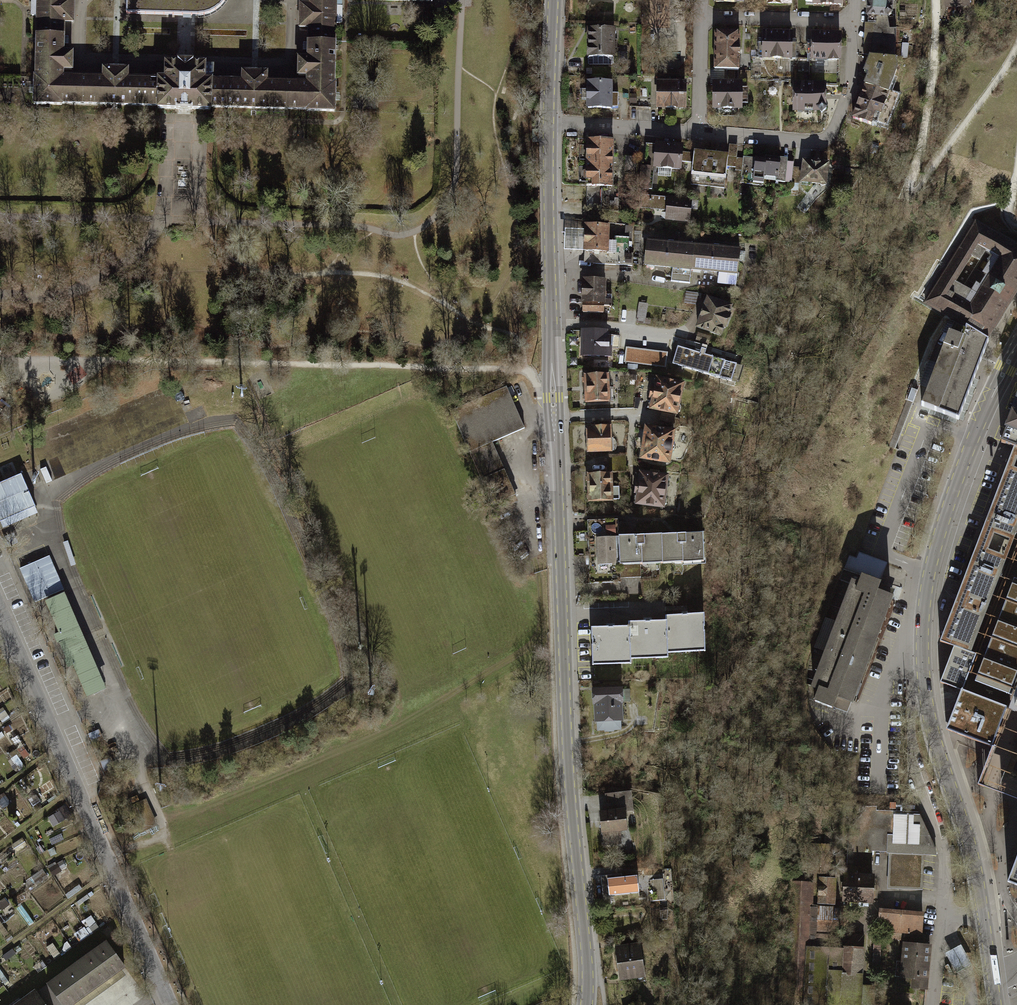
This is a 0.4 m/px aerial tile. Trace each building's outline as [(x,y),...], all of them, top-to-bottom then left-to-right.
[(32,16),(37,16),(36,76),(35,76),(34,104),(62,105),(62,103),(158,106),(158,108),(211,109),(211,107),(306,109),(306,111),(334,111),(335,83),(334,83),(335,23),(341,23),(341,7),(336,7),(336,0),(310,0),(309,3),(300,3),(300,27),(309,27),(308,58),(299,58),(298,75),(308,76),(307,83),(273,82),(274,74),(241,73),(241,82),(214,81),(214,64),(192,64),(192,62),(179,61),(179,64),(156,63),(156,79),(128,79),(128,69),(104,69),(103,78),(63,77),(63,70),(72,70),(72,53),(63,52),(64,22),(73,22),(74,0),(32,0),(32,16)] [(127,13),(196,15),(202,15),(206,14),(212,12),(216,9),(221,5),(225,0),(127,0),(127,13)] [(851,119),(884,131),(899,95),(887,91),(896,70),(894,58),(895,29),(889,29),(886,17),(889,13),(890,0),(866,0),(865,23),(870,23),(868,56),(863,74),(867,76),(865,84),(851,119)] [(586,66),(611,66),(612,31),(587,30),(586,40),(586,66)] [(712,33),(712,69),(736,70),(737,33),(712,33)] [(756,43),(756,57),(794,58),(795,44),(792,44),(789,44),(789,35),(762,35),(762,43),(759,43),(756,43)] [(804,60),(837,60),(837,37),(824,37),(811,36),(811,45),(804,44),(804,60)] [(586,109),(618,109),(618,95),(610,95),(610,84),(587,83),(586,109)] [(657,83),(656,107),(684,108),(684,84),(657,83)] [(712,110),(738,110),(738,86),(712,85),(712,97),(712,110)] [(793,87),(792,112),(817,112),(820,115),(824,111),(822,109),(822,94),(822,87),(793,87)] [(586,172),(585,185),(611,185),(611,150),(612,139),(586,139),(586,172)] [(640,162),(637,187),(651,188),(653,166),(678,168),(679,151),(680,146),(665,144),(644,142),(642,162),(640,162)] [(690,170),(689,184),(723,187),(725,165),(734,166),(734,156),(718,155),(701,153),(679,151),(678,168),(690,170)] [(766,161),(742,158),(739,185),(762,188),(763,175),(774,176),(774,183),(783,184),(785,163),(766,161)] [(803,163),(800,182),(823,184),(825,166),(817,165),(814,163),(810,164),(803,163)] [(690,203),(640,198),(639,208),(660,210),(667,211),(666,221),(688,223),(690,203)] [(960,323),(989,340),(1016,292),(1016,245),(974,221),(923,301),(960,323)] [(609,226),(586,224),(585,234),(584,264),(632,266),(633,253),(628,253),(629,237),(615,237),(615,243),(608,243),(609,226)] [(647,242),(645,265),(672,267),(671,281),(689,283),(691,269),(719,271),(718,283),(736,284),(739,250),(719,248),(719,244),(716,243),(713,243),(712,248),(673,244),(674,240),(671,240),(668,240),(668,244),(647,242)] [(583,294),(583,312),(602,312),(602,304),(611,304),(611,292),(603,292),(603,280),(583,280),(583,294)] [(708,299),(697,328),(720,336),(731,307),(708,299)] [(960,415),(989,340),(960,323),(957,332),(951,330),(923,401),(960,415)] [(582,352),(582,357),(609,358),(610,349),(617,350),(618,338),(606,336),(605,333),(582,333),(582,352)] [(710,337),(698,333),(696,341),(708,344),(710,337)] [(672,364),(732,382),(737,364),(705,354),(706,349),(702,348),(701,353),(677,346),(672,364)] [(667,352),(626,347),(625,361),(666,367),(667,352)] [(587,404),(608,403),(608,377),(586,377),(582,380),(582,384),(586,388),(586,391),(586,394),(583,399),(583,402),(587,404)] [(652,401),(651,407),(681,413),(685,411),(685,407),(682,402),(687,383),(661,377),(659,387),(655,386),(652,401)] [(515,388),(459,412),(487,478),(512,467),(501,443),(533,430),(515,388)] [(1012,407),(1005,425),(1016,429),(1016,393),(1012,407)] [(176,409),(166,413),(170,424),(180,420),(176,409)] [(1005,425),(1000,439),(1011,443),(1016,445),(1016,429),(1005,425)] [(610,454),(609,429),(588,429),(587,434),(588,443),(585,447),(585,452),(588,454),(610,454)] [(642,445),(640,461),(667,466),(669,457),(673,455),(674,449),(671,445),(672,435),(644,430),(642,445)] [(1011,443),(1006,458),(977,536),(953,601),(938,642),(953,647),(940,682),(960,689),(964,691),(978,653),(975,652),(1016,539),(1016,467),(1015,466),(1016,462),(1016,460),(1016,445),(1011,443)] [(521,495),(511,472),(490,481),(500,504),(521,495)] [(639,483),(637,503),(666,507),(670,504),(670,499),(667,496),(670,476),(645,473),(644,478),(643,483),(639,483)] [(0,487),(0,508),(6,521),(41,507),(28,475),(0,487)] [(589,501),(592,503),(614,502),(613,476),(592,476),(589,479),(589,482),(592,485),(592,490),(592,494),(589,497),(589,501)] [(46,497),(56,491),(50,480),(39,486),(46,497)] [(592,528),(594,584),(625,583),(624,578),(645,577),(645,562),(708,560),(705,535),(679,535),(638,536),(632,536),(631,524),(621,524),(621,521),(591,521),(592,528)] [(42,561),(25,569),(40,601),(70,588),(56,556),(54,557),(50,547),(38,552),(42,561)] [(857,581),(850,578),(809,687),(816,689),(812,700),(833,708),(837,697),(851,703),(855,695),(857,696),(862,683),(860,682),(893,594),(877,588),(880,580),(860,573),(857,581)] [(1013,579),(1011,585),(1005,601),(998,620),(1016,627),(1016,580),(1013,579)] [(80,667),(94,699),(114,690),(112,686),(119,683),(101,644),(95,647),(90,636),(98,633),(80,593),(73,596),(71,593),(51,602),(62,625),(56,628),(75,669),(80,667)] [(666,616),(666,621),(667,649),(686,648),(686,647),(705,647),(704,633),(703,633),(703,627),(704,627),(704,615),(687,616),(682,617),(682,616),(666,616)] [(998,620),(997,623),(991,638),(982,660),(976,676),(974,682),(1009,696),(1011,689),(1016,674),(1016,673),(1016,627),(998,620)] [(667,653),(667,649),(666,621),(650,621),(650,622),(645,622),(629,622),(629,627),(630,654),(667,653)] [(630,659),(630,654),(629,627),(613,628),(608,628),(592,628),(592,639),(593,639),(593,645),(592,645),(593,660),(630,659)] [(621,689),(594,691),(594,703),(595,703),(597,721),(598,721),(598,730),(606,729),(606,731),(613,731),(613,729),(617,729),(620,727),(620,719),(621,719),(620,702),(621,702),(621,689)] [(1010,708),(964,691),(960,689),(946,729),(995,747),(1010,708)] [(995,747),(979,786),(1016,801),(1016,690),(1010,708),(995,747)] [(629,792),(606,794),(608,812),(600,812),(602,831),(604,831),(605,845),(616,843),(615,830),(621,830),(626,829),(624,811),(631,810),(629,792)] [(849,833),(847,876),(871,877),(872,848),(892,849),(892,888),(923,891),(925,854),(937,855),(919,814),(876,811),(877,807),(866,806),(865,812),(859,822),(849,833)] [(813,838),(809,873),(830,875),(831,849),(820,847),(822,838),(813,838)] [(1005,883),(1016,887),(1016,850),(1005,883)] [(603,894),(604,904),(612,903),(611,895),(639,892),(637,875),(622,877),(621,873),(611,874),(611,876),(612,878),(607,878),(609,894),(603,894)] [(611,876),(611,874),(601,876),(603,894),(609,894),(607,878),(612,878),(611,876)] [(795,882),(790,997),(805,998),(809,906),(809,876),(799,876),(798,882),(795,882)] [(845,900),(872,902),(872,898),(874,877),(871,877),(847,876),(845,900)] [(663,878),(657,879),(659,896),(650,897),(651,901),(665,900),(663,878)] [(657,879),(648,880),(650,897),(659,896),(657,879)] [(836,880),(821,879),(820,904),(835,905),(835,901),(836,880)] [(809,906),(805,998),(804,1004),(825,1004),(828,950),(830,907),(809,906)] [(923,917),(881,914),(879,931),(894,933),(919,935),(922,935),(923,917)] [(86,926),(75,933),(80,941),(101,929),(93,915),(83,921),(86,926)] [(894,941),(919,943),(919,935),(894,933),(894,941)] [(840,1004),(861,1004),(864,938),(853,936),(843,950),(843,951),(840,1004)] [(63,1004),(71,1004),(121,968),(125,966),(105,939),(45,982),(46,983),(63,1004)] [(963,944),(947,951),(956,971),(972,964),(963,944)] [(637,946),(618,949),(619,955),(616,956),(618,968),(621,967),(622,976),(641,973),(637,946)] [(930,948),(905,946),(902,978),(898,977),(896,993),(915,995),(916,989),(927,990),(930,955),(930,948)] [(843,951),(828,950),(825,1004),(840,1004),(843,951)] [(46,1004),(63,1004),(46,983),(36,991),(46,1004)] [(861,1004),(874,1004),(875,988),(862,987),(861,1004)] [(10,1004),(46,1004),(36,991),(34,988),(10,1004)]
